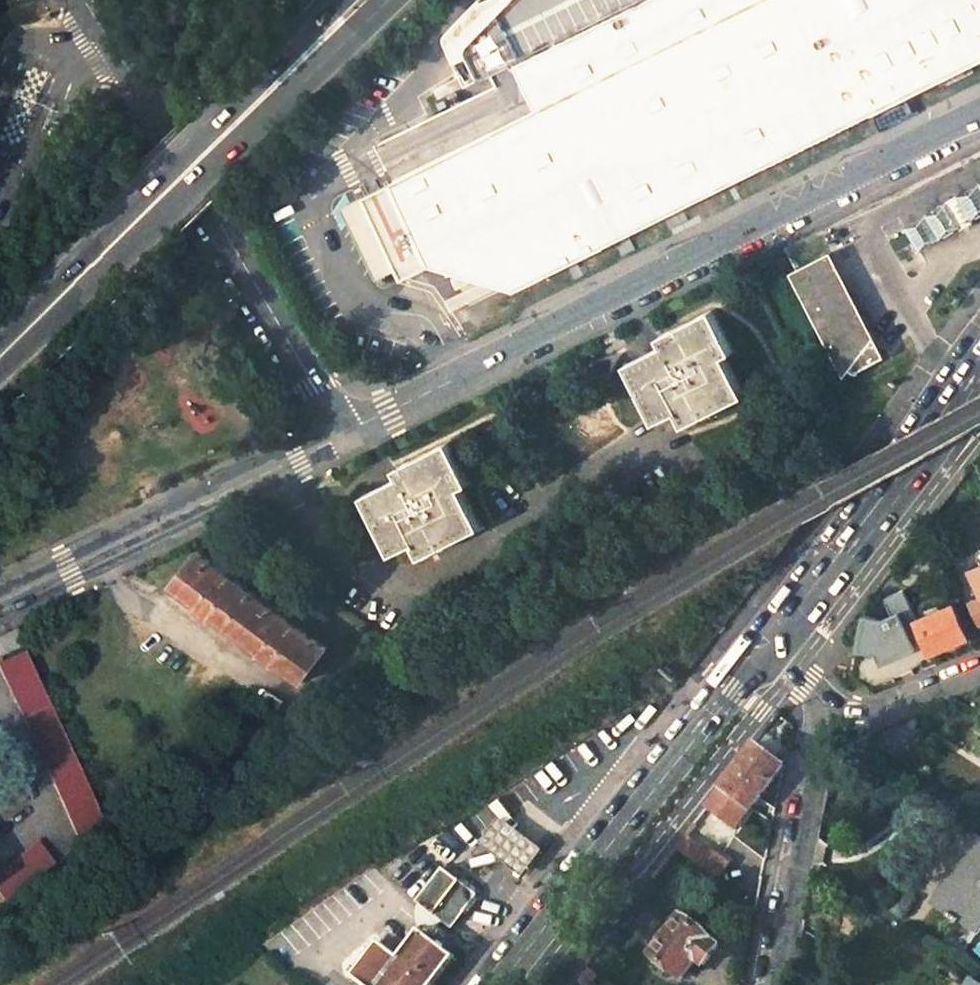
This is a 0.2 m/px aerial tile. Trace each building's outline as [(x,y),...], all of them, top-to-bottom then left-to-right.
[(979,62),(979,0),(482,0),(453,30),(449,36),(450,42),(459,61),(487,46),(498,69),(515,61),(539,110),(523,118),(357,200),(398,283),(483,241),(552,207),(578,261),(979,62)] [(515,61),(498,69),(523,118),(539,110),(515,61)] [(979,214),(979,186),(909,227),(922,247),(979,214)] [(357,200),(344,207),(384,289),(398,283),(357,200)] [(552,207),(483,241),(510,295),(578,261),(552,207)] [(875,336),(834,250),(793,270),(845,377),(850,370),(854,372),(884,358),(875,336)] [(712,309),(659,335),(664,345),(627,363),(656,421),(679,410),(685,424),(743,395),(724,355),(732,350),(712,309)] [(396,478),(358,496),(387,554),(410,543),(418,557),(478,527),(458,488),(466,484),(445,443),(392,469),(396,478)] [(273,661),(300,681),(324,648),(197,551),(172,584),(199,605),(197,608),(209,617),(211,614),(260,652),(258,655),(271,664),(273,661)] [(969,601),(978,623),(979,622),(979,568),(966,574),(976,598),(969,601)] [(900,610),(882,618),(861,613),(855,649),(876,653),(881,666),(916,650),(912,639),(923,635),(917,621),(904,587),(892,593),(900,610)] [(954,606),(917,621),(923,635),(930,652),(967,636),(954,606)] [(0,663),(0,666),(81,837),(105,826),(23,651),(0,663)] [(898,758),(910,741),(888,728),(864,737),(898,758)] [(706,808),(735,830),(755,802),(759,804),(762,799),(759,796),(780,768),(781,764),(755,744),(706,808)] [(976,932),(979,926),(979,839),(975,835),(932,904),(947,914),(945,917),(955,923),(957,920),(976,932)] [(0,873),(0,891),(8,902),(56,865),(39,844),(0,873)] [(727,862),(704,846),(692,861),(715,877),(727,862)] [(415,903),(451,930),(464,913),(469,917),(479,902),(475,889),(461,878),(458,881),(442,869),(415,903)] [(739,905),(734,930),(749,933),(754,908),(739,905)] [(681,915),(652,954),(681,977),(695,958),(702,964),(718,943),(681,915)] [(351,977),(362,984),(430,984),(452,957),(415,927),(393,954),(378,942),(351,977)]
